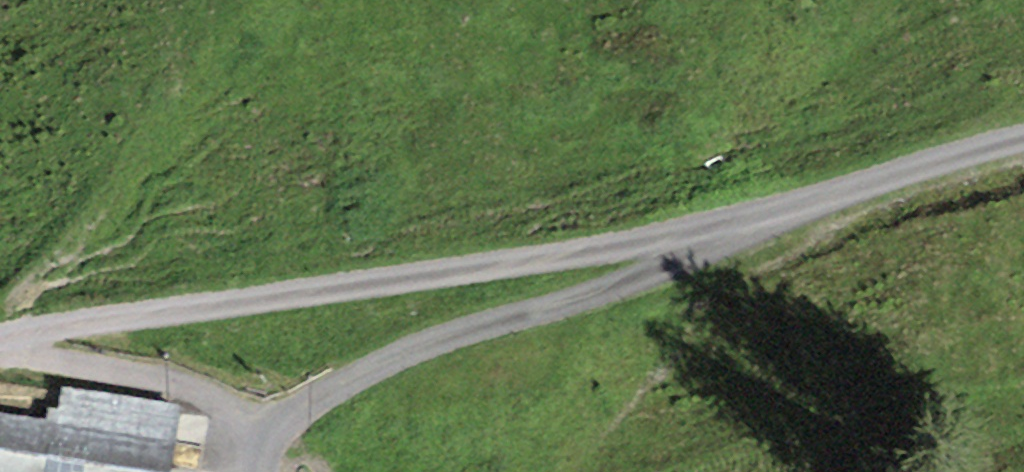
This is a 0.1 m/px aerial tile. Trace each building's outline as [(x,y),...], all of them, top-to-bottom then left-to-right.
[(0,407),(0,471),(173,471),(179,440),(0,407)]
